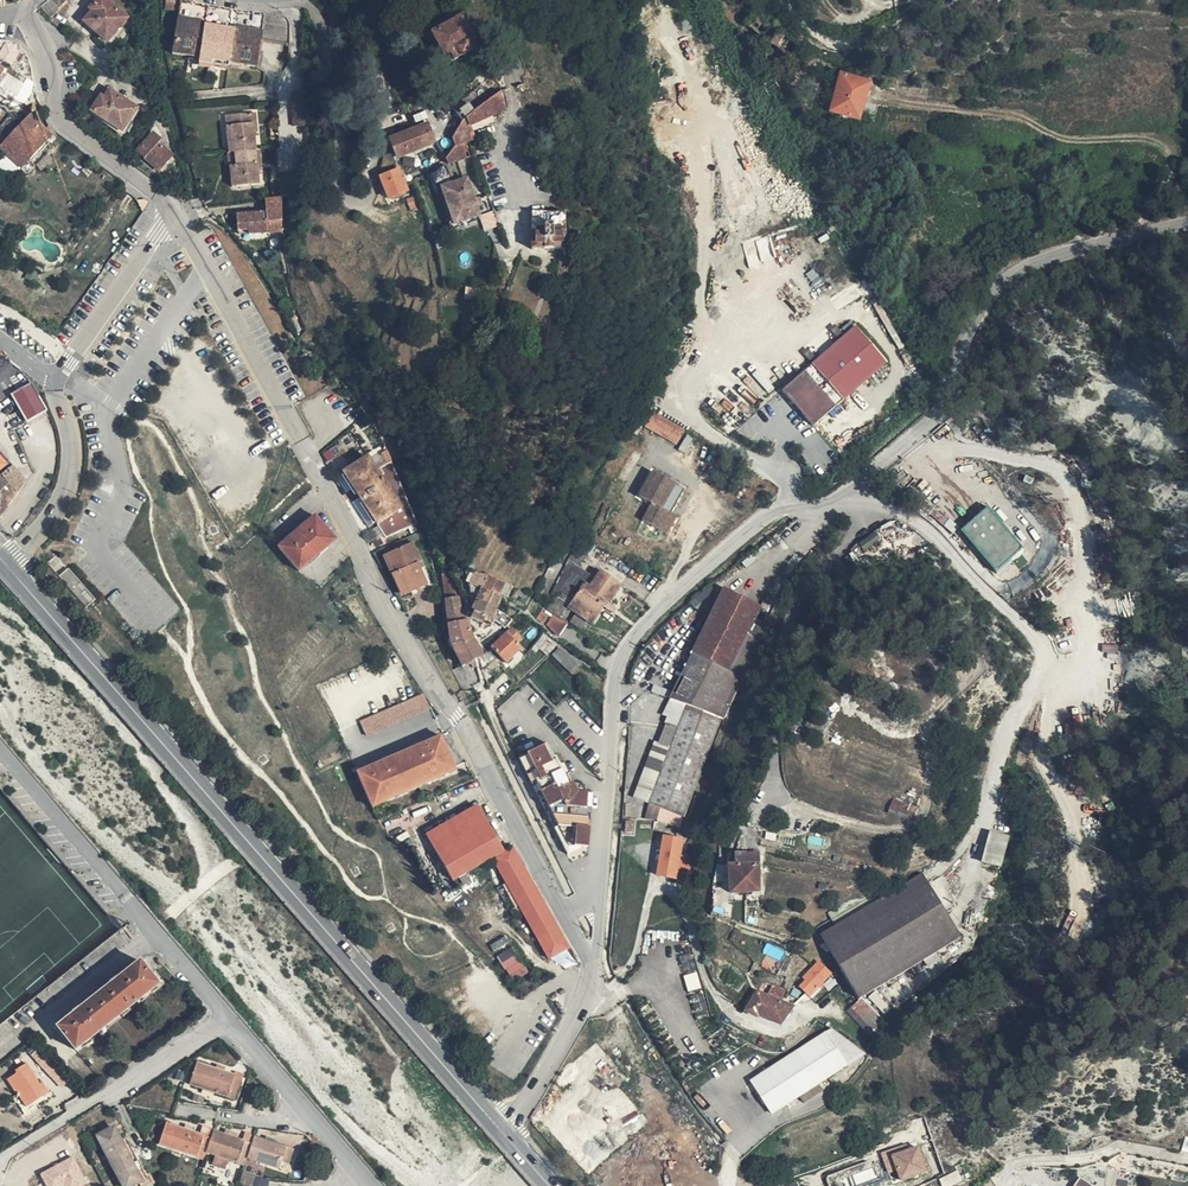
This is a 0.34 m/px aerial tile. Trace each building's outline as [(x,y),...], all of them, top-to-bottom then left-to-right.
[(41,5),(49,15),(67,0),(48,0),(41,5)] [(89,8),(92,11),(83,21),(108,42),(128,19),(106,0),(96,0),(89,8)] [(177,0),(166,0),(165,10),(178,11),(179,1),(177,0)] [(261,40),(289,43),(289,21),(285,18),(264,15),(262,31),(233,27),(233,30),(206,26),(207,22),(177,18),(172,53),(198,57),(198,62),(229,67),(230,62),(257,67),(261,40)] [(460,19),(431,36),(444,58),(450,54),(454,61),(471,51),(467,45),(474,41),(460,19)] [(804,41),(801,38),(799,40),(795,44),(799,47),(798,49),(802,52),(804,51),(807,46),(806,44),(804,41)] [(0,43),(0,63),(10,70),(26,79),(29,61),(21,50),(9,42),(0,43)] [(0,63),(0,103),(8,108),(12,102),(19,91),(23,85),(26,79),(10,70),(0,63)] [(155,69),(143,71),(144,81),(157,79),(155,69)] [(829,112),(857,120),(868,83),(839,74),(829,112)] [(101,96),(90,110),(123,132),(138,109),(110,90),(104,98),(101,96)] [(302,93),(291,94),(292,111),(293,125),(304,124),(302,93)] [(473,113),(472,111),(467,106),(456,114),(460,120),(461,122),(452,138),(455,146),(445,160),(448,165),(470,157),(463,143),(473,140),(468,127),(504,110),(500,93),(473,113)] [(424,110),(410,117),(417,129),(389,141),(396,158),(434,141),(427,125),(430,124),(424,110)] [(229,124),(232,152),(237,152),(255,151),(253,133),(251,114),(230,116),(231,124),(229,124)] [(7,155),(22,169),(56,132),(51,129),(50,128),(47,131),(31,115),(23,123),(9,116),(0,127),(0,149),(7,155)] [(151,134),(159,142),(161,140),(153,132),(151,134)] [(172,155),(159,142),(151,134),(138,150),(145,157),(148,153),(161,167),(172,155)] [(308,148),(299,147),(299,170),(307,170),(308,148)] [(235,163),(237,186),(258,184),(257,170),(255,151),(237,152),(238,162),(235,163)] [(232,152),(228,153),(231,186),(237,186),(235,163),(238,162),(237,152),(232,152)] [(158,170),(161,167),(148,153),(145,157),(158,170)] [(7,155),(0,162),(0,171),(11,180),(22,169),(7,155)] [(453,224),(478,216),(466,179),(453,184),(444,166),(429,176),(437,189),(441,188),(453,224)] [(379,178),(386,196),(391,192),(403,185),(398,171),(379,178)] [(391,192),(386,196),(388,199),(406,191),(403,185),(391,192)] [(176,188),(172,195),(180,200),(183,193),(176,188)] [(249,234),(279,232),(278,224),(277,197),(264,199),(265,212),(236,214),(237,231),(249,230),(249,234)] [(484,229),(496,226),(491,212),(479,215),(484,229)] [(563,213),(532,215),(531,250),(563,250),(563,213)] [(780,389),(812,426),(888,359),(857,323),(780,389)] [(30,382),(10,393),(26,421),(46,410),(30,382)] [(521,382),(490,385),(491,394),(522,391),(521,382)] [(645,429),(678,443),(685,427),(652,413),(645,429)] [(254,427),(255,442),(265,441),(263,426),(254,427)] [(21,476),(0,451),(0,488),(21,476)] [(367,509),(376,522),(384,536),(418,524),(391,462),(381,468),(383,474),(380,476),(368,457),(344,473),(360,498),(367,509)] [(672,513),(684,484),(649,470),(638,496),(650,501),(641,521),(669,533),(676,515),(672,513)] [(0,488),(0,519),(0,520),(27,483),(21,476),(0,488)] [(368,527),(376,522),(367,509),(360,498),(352,503),(368,527)] [(993,503),(970,528),(1002,559),(1021,538),(1009,525),(1012,521),(993,503)] [(316,516),(279,547),(299,571),(336,540),(316,516)] [(887,535),(882,528),(866,540),(871,546),(887,535)] [(394,544),(383,549),(386,556),(413,544),(410,537),(394,544)] [(413,544),(386,556),(393,573),(392,574),(399,591),(414,585),(416,590),(427,586),(420,570),(424,568),(413,544)] [(559,579),(553,590),(593,623),(604,608),(608,611),(615,601),(623,589),(596,570),(591,577),(570,560),(559,579)] [(70,567),(61,573),(81,605),(91,599),(70,567)] [(505,597),(510,587),(486,575),(475,572),(469,585),(479,591),(476,600),(479,602),(495,610),(500,599),(491,594),(492,591),(505,597)] [(399,591),(402,597),(416,590),(414,585),(399,591)] [(553,590),(545,606),(555,614),(561,618),(569,609),(589,627),(593,623),(553,590)] [(651,803),(646,819),(657,819),(681,827),(721,721),(724,722),(727,715),(727,716),(731,707),(728,705),(733,687),(737,688),(764,632),(751,626),(759,609),(725,591),(664,715),(681,722),(670,750),(651,803)] [(462,665),(481,655),(479,651),(470,635),(465,619),(463,620),(457,598),(446,600),(448,623),(451,642),(462,665)] [(490,621),(495,610),(479,602),(476,606),(473,614),(484,619),(490,621)] [(542,612),(537,618),(542,622),(547,616),(542,612)] [(481,624),(484,619),(473,614),(471,619),(481,624)] [(502,628),(510,621),(503,614),(498,624),(502,628)] [(561,618),(555,614),(548,625),(556,636),(558,636),(567,622),(561,618)] [(534,627),(543,634),(546,631),(536,624),(534,627)] [(509,632),(507,634),(515,643),(519,638),(512,629),(509,632)] [(507,634),(491,649),(504,663),(519,649),(515,643),(507,634)] [(1102,644),(1101,652),(1117,653),(1118,645),(1102,644)] [(557,648),(551,655),(553,657),(560,650),(557,648)] [(553,657),(569,673),(579,662),(560,650),(553,657)] [(569,673),(571,675),(581,664),(579,662),(569,673)] [(423,694),(360,722),(366,735),(429,708),(423,694)] [(811,721),(807,728),(825,738),(829,730),(811,721)] [(454,768),(440,737),(358,772),(371,804),(454,768)] [(563,777),(567,775),(570,773),(564,763),(561,764),(557,755),(553,757),(546,744),(518,759),(567,857),(572,854),(571,851),(577,848),(586,849),(591,795),(577,794),(571,783),(567,785),(563,777)] [(890,808),(912,817),(915,808),(893,800),(890,808)] [(478,808),(427,837),(436,852),(433,854),(438,862),(440,860),(452,881),(459,877),(462,883),(469,879),(466,873),(493,857),(550,959),(568,949),(510,848),(503,851),(478,808)] [(911,821),(912,817),(890,808),(888,812),(911,821)] [(634,822),(626,822),(625,833),(633,833),(634,822)] [(1001,867),(1009,835),(989,829),(980,861),(1001,867)] [(808,835),(807,844),(821,846),(822,837),(808,835)] [(658,876),(677,880),(681,858),(683,841),(664,838),(658,876)] [(730,857),(730,868),(760,866),(760,855),(730,857)] [(732,896),(761,894),(760,866),(730,868),(732,896)] [(863,998),(961,938),(962,937),(926,880),(933,875),(930,870),(842,923),(839,917),(818,930),(861,1000),(851,1009),(872,1031),(883,1020),(863,998)] [(498,954),(509,979),(525,972),(514,947),(498,954)] [(157,983),(139,961),(116,979),(115,977),(108,983),(109,984),(80,1007),(79,1006),(72,1011),(73,1013),(57,1026),(75,1049),(83,1043),(82,1041),(89,1036),(90,1037),(97,1031),(96,1030),(104,1024),(105,1025),(120,1013),(120,1012),(127,1006),(128,1007),(135,1001),(134,1001),(141,995),(142,996),(149,990),(149,989),(157,983)] [(819,963),(805,978),(807,981),(801,988),(810,997),(831,974),(819,963)] [(757,993),(747,1012),(757,1018),(758,1016),(781,1026),(793,1008),(757,993)] [(847,1066),(840,1056),(847,1052),(842,1044),(835,1048),(826,1034),(794,1055),(753,1082),(773,1114),(847,1066)] [(38,1062),(45,1056),(38,1049),(32,1055),(38,1062)] [(53,1078),(59,1072),(45,1056),(38,1062),(53,1078)] [(26,1105),(48,1091),(40,1079),(38,1081),(25,1062),(14,1069),(16,1072),(6,1078),(18,1096),(20,1096),(26,1105)] [(236,1097),(242,1077),(197,1062),(190,1084),(236,1097)] [(65,1078),(59,1072),(53,1078),(59,1084),(65,1078)] [(286,1168),(292,1149),(253,1137),(251,1143),(212,1130),(210,1137),(166,1123),(159,1144),(203,1158),(205,1151),(216,1154),(214,1163),(225,1166),(228,1158),(245,1163),(247,1156),(286,1168)] [(97,1136),(111,1162),(127,1153),(119,1138),(112,1127),(97,1136)] [(127,1153),(131,1150),(123,1135),(119,1138),(127,1153)] [(907,1144),(881,1152),(888,1173),(897,1170),(901,1180),(928,1171),(919,1145),(909,1149),(907,1144)] [(139,1166),(131,1150),(127,1153),(135,1168),(139,1166)] [(111,1162),(124,1185),(127,1185),(145,1176),(139,1166),(135,1168),(127,1153),(111,1162)] [(86,1183),(73,1156),(40,1173),(46,1185),(63,1185),(64,1185),(81,1185),(86,1183)] [(240,1181),(253,1185),(254,1185),(258,1175),(243,1170),(240,1181)] [(940,1180),(943,1185),(953,1185),(964,1181),(958,1171),(940,1180)]
